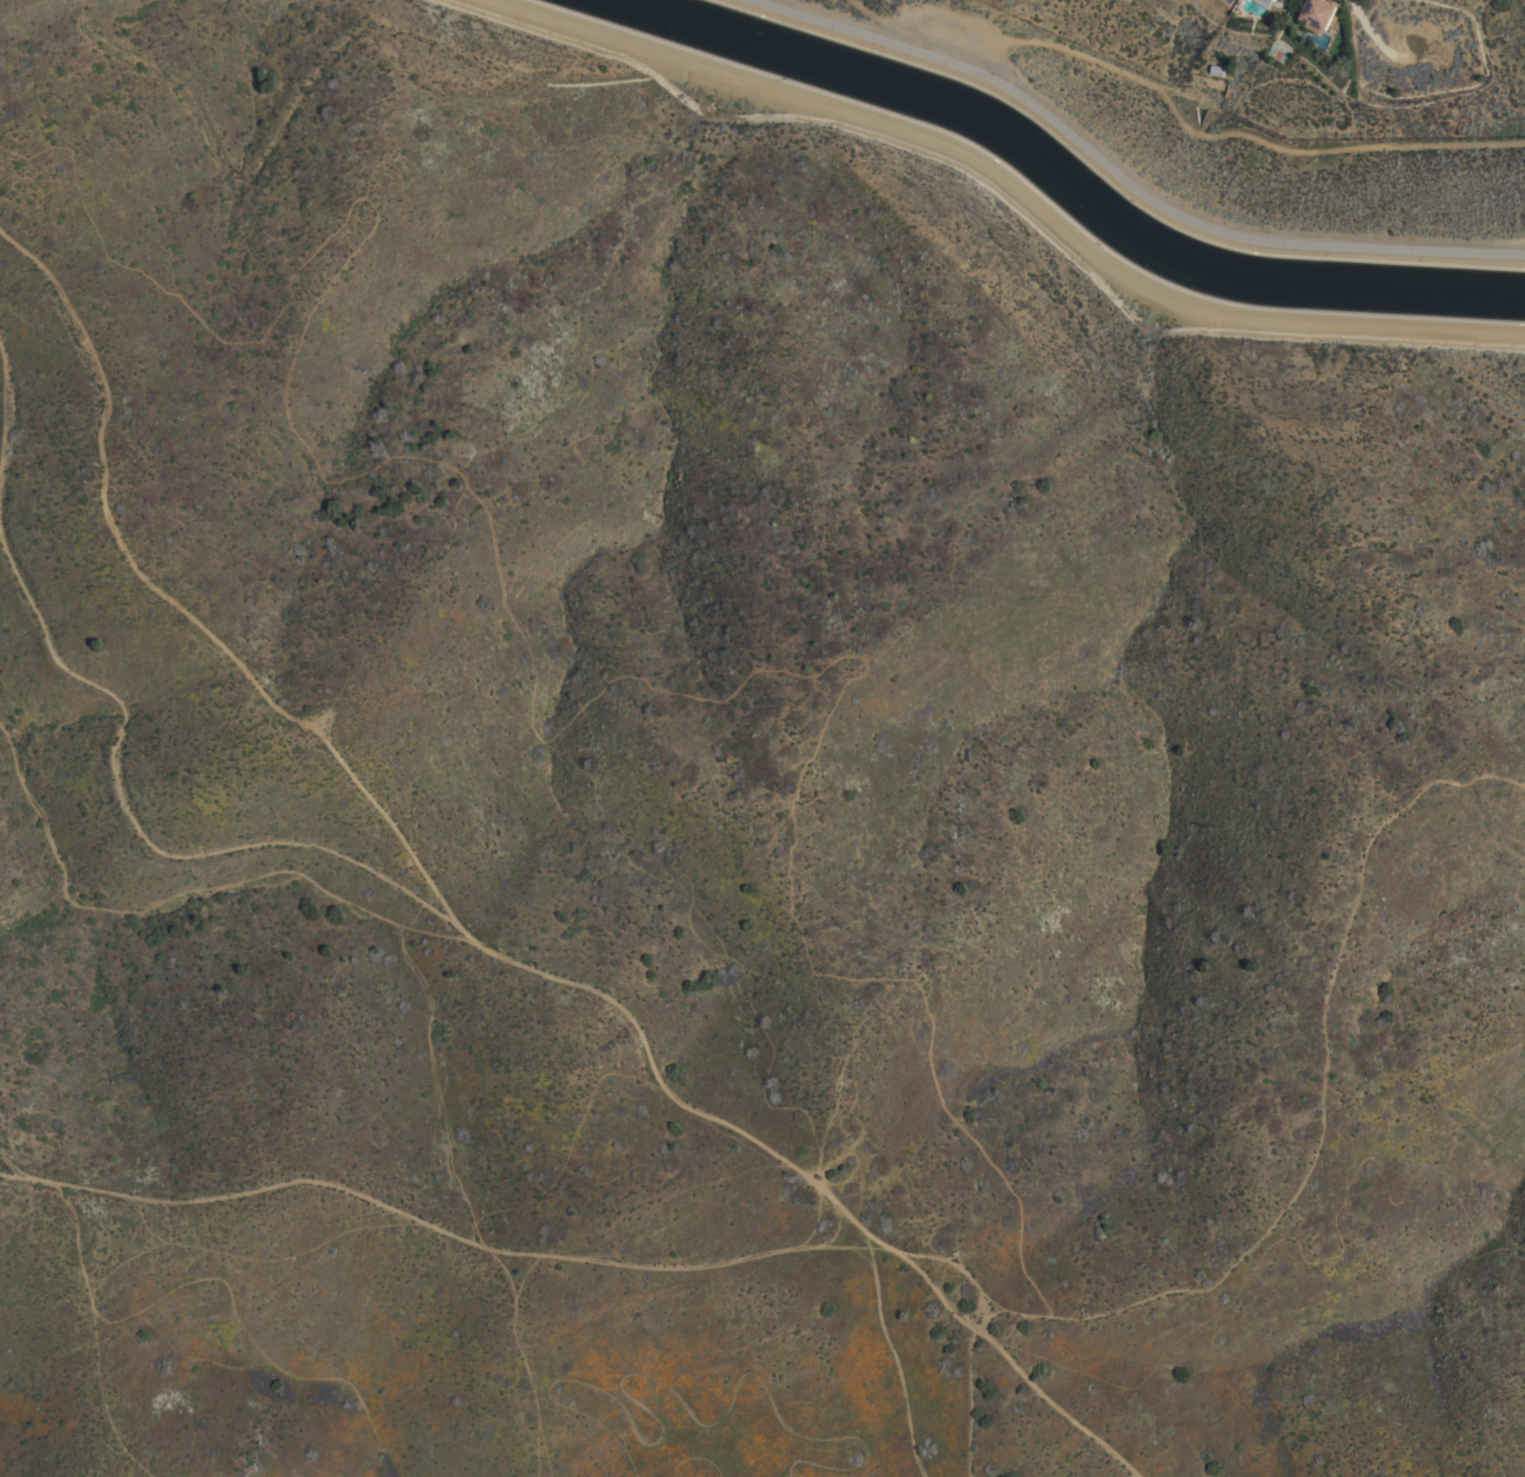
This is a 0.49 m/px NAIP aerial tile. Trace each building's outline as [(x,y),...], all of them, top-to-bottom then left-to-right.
[(1267,11),(1252,0),(1276,0),(1272,6),(1271,5),(1267,11)] [(1300,18),(1309,0),(1328,0),(1333,0),(1340,3),(1326,32),(1300,18)] [(1211,66),(1225,68),(1223,78),(1209,76),(1211,66)]
